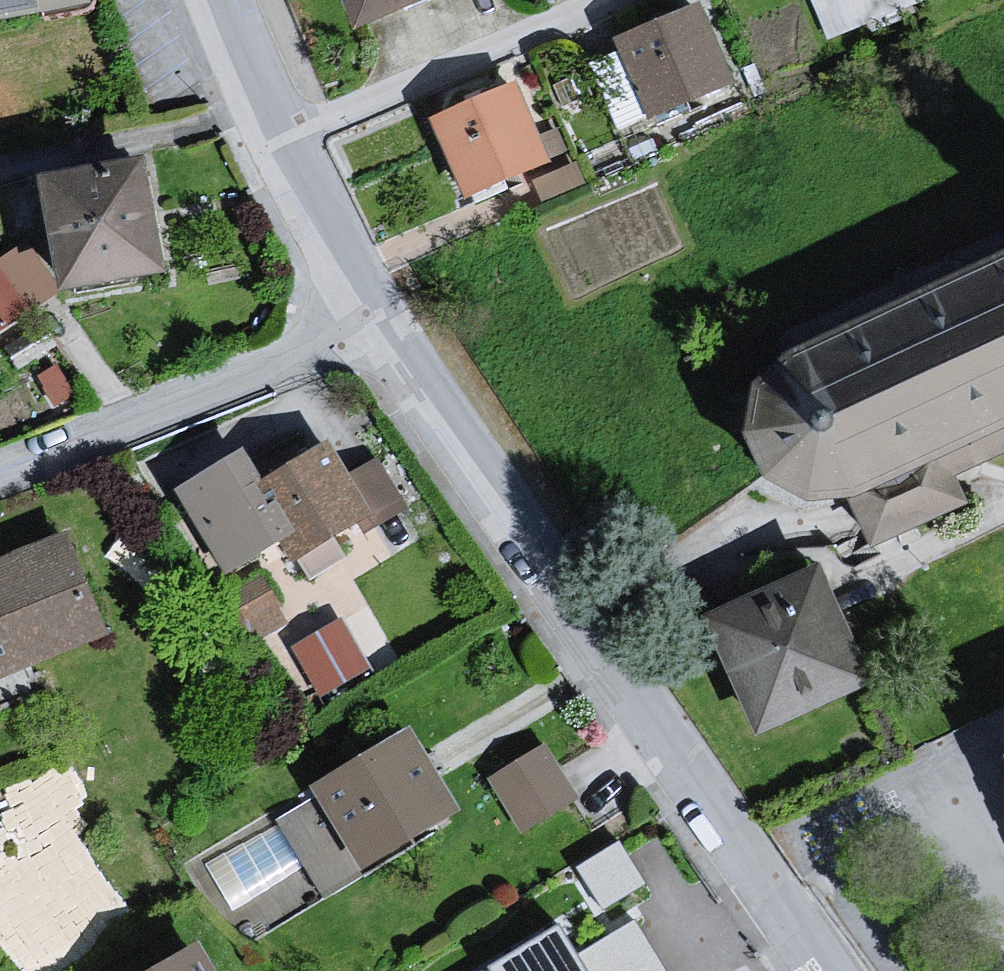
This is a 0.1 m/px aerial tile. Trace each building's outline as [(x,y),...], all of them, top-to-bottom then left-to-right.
[(101,13),(98,0),(0,0),(0,31),(101,13)] [(376,39),(471,0),(358,0),(376,39)] [(827,35),(907,0),(811,0),(827,35)] [(694,8),(621,39),(651,110),(724,79),(694,8)] [(513,80),(426,116),(460,197),(547,161),(513,80)] [(158,172),(53,184),(75,300),(179,290),(158,172)] [(29,315),(21,297),(58,282),(41,241),(0,258),(0,327),(29,315)] [(768,373),(760,427),(769,472),(812,497),(845,494),(863,493),(1003,425),(1003,260),(768,373)] [(845,494),(869,543),(966,499),(954,474),(1003,451),(1003,425),(863,493),(845,494)] [(241,457),(182,492),(226,566),(280,534),(292,555),(353,520),(359,531),(403,506),(377,461),(346,479),(326,446),(258,486),(241,457)] [(0,564),(0,665),(94,628),(60,541),(0,564)] [(243,584),(265,622),(291,607),(269,569),(243,584)] [(827,576),(712,625),(762,740),(880,693),(827,576)] [(339,620),(294,646),(320,691),(365,665),(339,620)] [(409,724),(309,787),(360,869),(461,806),(409,724)] [(547,744),(490,776),(521,832),(579,799),(547,744)] [(576,859),(603,904),(649,877),(623,832),(576,859)] [(500,970),(594,970),(569,931),(500,970)] [(143,970),(219,970),(201,938),(143,970)]
